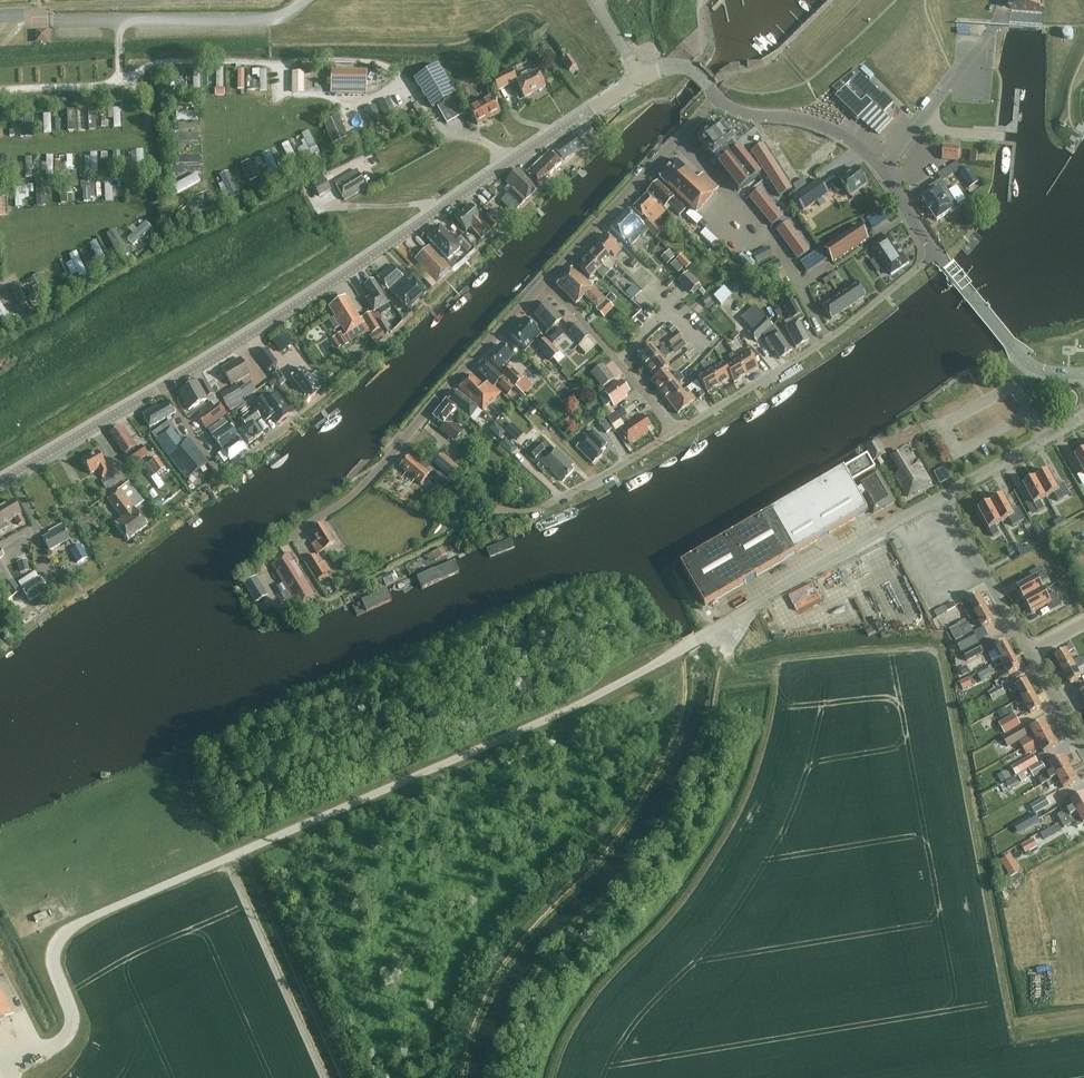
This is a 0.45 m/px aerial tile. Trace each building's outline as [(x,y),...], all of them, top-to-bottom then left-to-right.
[(1011,0),(1011,8),(1013,8),(1041,10),(1044,11),(1044,10),(1045,10),(1045,7),(1044,7),(1044,0),(1007,0),(1011,0)] [(1070,29),(1069,29),(1066,30),(1065,31),(1063,33),(1063,35),(1064,37),(1065,39),(1068,40),(1069,40),(1072,40),(1073,38),(1074,37),(1074,34),(1074,32),(1072,30),(1070,29)] [(45,31),(34,32),(35,42),(46,41),(45,31)] [(563,61),(570,70),(576,66),(569,57),(563,61)] [(437,65),(414,79),(432,108),(455,94),(437,65)] [(219,68),(219,95),(227,94),(227,67),(219,68)] [(835,97),(843,104),(841,106),(845,110),(847,108),(858,119),(860,118),(879,134),(892,121),(883,113),(894,103),(885,94),(883,95),(860,72),(855,68),(832,87),(839,93),(835,97)] [(270,89),(270,69),(254,69),(254,89),(270,89)] [(516,79),(511,70),(493,79),(498,91),(507,87),(505,84),(516,79)] [(366,71),(332,71),(332,85),(366,85),(366,71)] [(545,88),(537,72),(517,82),(525,98),(545,88)] [(465,113),(456,96),(438,107),(447,123),(465,113)] [(500,112),(492,97),(469,109),(478,125),(500,112)] [(378,103),(385,118),(396,113),(390,98),(378,103)] [(364,110),(370,125),(382,120),(375,105),(364,110)] [(117,117),(118,126),(125,126),(124,106),(111,107),(112,117),(117,117)] [(93,128),(109,127),(109,115),(99,115),(99,108),(91,109),(93,128)] [(202,119),(202,111),(180,111),(180,119),(202,119)] [(79,130),(80,112),(66,112),(66,130),(79,130)] [(13,121),(13,136),(36,136),(36,113),(28,113),(28,121),(13,121)] [(348,137),(339,116),(323,122),(333,144),(348,137)] [(720,122),(698,139),(712,158),(713,157),(718,164),(717,164),(738,192),(760,174),(720,122)] [(581,130),(576,134),(580,139),(585,135),(581,130)] [(203,132),(178,134),(178,142),(203,141),(203,132)] [(309,132),(302,135),(304,141),(301,142),(303,146),(298,149),(302,155),(310,151),(312,156),(319,152),(309,132)] [(563,159),(564,160),(581,148),(573,136),(555,150),(556,150),(552,153),(561,162),(563,159)] [(288,143),(282,147),(290,164),(297,161),(288,143)] [(763,144),(751,152),(779,197),(792,189),(763,144)] [(960,151),(944,149),(943,159),(959,161),(960,151)] [(147,150),(136,150),(136,165),(147,165),(147,150)] [(273,151),(266,154),(274,173),(281,170),(273,151)] [(563,165),(549,151),(526,173),(540,188),(563,165)] [(77,169),(77,155),(58,154),(58,176),(80,176),(81,169),(77,169)] [(5,172),(11,173),(14,156),(7,155),(5,172)] [(204,163),(203,155),(177,156),(178,165),(204,163)] [(253,159),(245,163),(253,181),(261,178),(253,159)] [(697,179),(676,160),(659,178),(669,187),(696,213),(719,188),(703,173),(697,179)] [(942,178),(957,171),(955,165),(940,171),(942,178)] [(959,174),(970,188),(979,181),(969,166),(959,174)] [(839,180),(851,196),(867,185),(855,168),(839,180)] [(235,199),(245,194),(233,170),(223,175),(235,199)] [(364,184),(357,170),(335,183),(345,200),(362,190),(360,186),(364,184)] [(531,196),(538,189),(519,170),(507,181),(514,189),(508,194),(520,207),(526,201),(531,196)] [(180,192),(204,181),(201,173),(177,184),(180,192)] [(116,178),(108,178),(108,200),(117,200),(116,178)] [(331,189),(325,179),(314,186),(320,196),(331,189)] [(803,212),(828,193),(819,180),(795,198),(794,199),(803,212)] [(86,201),(95,201),(94,196),(105,195),(104,181),(85,182),(86,201)] [(950,192),(942,181),(930,188),(933,192),(923,198),(923,199),(929,207),(931,212),(932,212),(937,221),(950,212),(951,214),(960,208),(959,206),(967,201),(958,187),(950,192)] [(686,210),(657,182),(654,185),(652,186),(649,189),(648,192),(664,208),(667,204),(679,216),(686,210)] [(27,206),(28,187),(19,186),(18,206),(27,206)] [(772,226),(783,217),(778,210),(772,203),(766,196),(761,189),(749,198),(755,205),(760,212),(766,219),(772,226)] [(500,201),(512,214),(520,207),(508,194),(507,194),(500,201)] [(647,195),(634,209),(643,217),(644,216),(647,219),(642,224),(644,226),(648,230),(649,230),(656,238),(663,231),(654,222),(660,216),(656,212),(661,208),(647,195)] [(211,200),(193,207),(196,215),(214,208),(211,200)] [(481,218),(470,205),(455,218),(466,231),(471,227),(482,239),(491,231),(480,219),(481,218)] [(174,212),(181,223),(187,219),(179,208),(174,212)] [(493,219),(499,214),(495,209),(489,214),(493,219)] [(627,209),(609,228),(627,245),(628,243),(631,246),(641,236),(642,237),(648,231),(644,226),(642,224),(627,209)] [(686,215),(697,225),(702,219),(692,209),(686,215)] [(867,218),(873,228),(884,222),(878,212),(867,218)] [(498,225),(488,214),(483,219),(492,229),(498,225)] [(797,260),(809,251),(804,244),(799,236),(794,229),(788,222),(776,231),(781,238),(787,245),(792,252),(797,260)] [(858,225),(841,237),(850,251),(867,239),(858,225)] [(427,238),(448,260),(460,249),(440,227),(427,238)] [(121,228),(113,230),(119,246),(115,248),(116,251),(128,246),(121,228)] [(615,256),(621,250),(605,234),(595,245),(597,247),(607,256),(611,252),(615,256)] [(890,235),(873,247),(882,261),(900,249),(890,235)] [(456,241),(467,252),(472,247),(461,236),(456,241)] [(841,237),(823,248),(833,262),(850,251),(841,237)] [(84,247),(90,267),(109,260),(102,241),(84,247)] [(430,246),(416,260),(438,283),(452,269),(430,246)] [(610,258),(607,256),(597,247),(588,257),(606,275),(610,271),(607,268),(606,269),(602,266),(610,258)] [(769,247),(752,255),(757,263),(773,255),(769,247)] [(801,261),(808,272),(828,260),(821,249),(801,261)] [(909,263),(900,249),(882,261),(892,275),(909,263)] [(673,258),(667,252),(661,258),(667,265),(673,258)] [(754,265),(749,259),(746,256),(746,257),(742,253),(739,257),(742,260),(741,261),(750,270),(756,267),(754,265)] [(676,260),(685,269),(691,264),(682,255),(676,260)] [(603,279),(606,275),(588,257),(578,267),(590,279),(597,271),(600,275),(600,276),(603,279)] [(756,271),(762,284),(773,279),(771,275),(782,269),(778,260),(756,271)] [(403,276),(393,264),(377,277),(389,290),(403,276)] [(735,269),(739,273),(744,268),(740,264),(735,269)] [(588,292),(597,301),(601,296),(593,287),(572,268),(557,285),(576,304),(588,292)] [(771,275),(775,283),(784,279),(780,271),(771,275)] [(46,296),(54,292),(44,272),(37,275),(46,296)] [(678,282),(690,294),(700,283),(688,272),(678,282)] [(962,273),(948,285),(950,287),(952,287),(966,275),(965,273),(963,274),(962,273)] [(410,283),(405,278),(391,292),(409,310),(427,293),(414,280),(410,283)] [(382,314),(391,308),(374,281),(365,286),(372,296),(366,300),(374,312),(379,309),(382,314)] [(866,296),(856,282),(839,294),(848,308),(866,296)] [(24,285),(15,288),(18,299),(11,302),(14,310),(31,305),(24,285)] [(636,297),(641,292),(634,285),(626,293),(633,300),(636,297)] [(976,289),(964,299),(966,301),(978,291),(976,289)] [(611,294),(606,299),(612,305),(617,299),(611,294)] [(848,308),(839,294),(822,305),(831,319),(848,308)] [(6,321),(14,317),(1,297),(0,298),(0,312),(6,321)] [(360,319),(346,297),(330,307),(336,317),(330,320),(335,330),(341,326),(347,335),(351,341),(370,329),(373,334),(380,329),(370,313),(360,319)] [(596,310),(604,318),(614,308),(606,300),(596,310)] [(804,318),(795,301),(784,306),(793,323),(786,326),(796,347),(809,340),(799,320),(804,318)] [(545,334),(554,343),(563,335),(555,326),(562,319),(547,303),(535,314),(549,330),(545,334)] [(773,327),(758,311),(746,323),(752,329),(748,333),(756,342),(773,327)] [(541,333),(525,318),(509,336),(525,351),(541,333)] [(391,332),(383,320),(378,323),(385,335),(391,332)] [(569,331),(581,343),(589,336),(578,324),(569,331)] [(669,326),(665,329),(669,335),(673,332),(669,326)] [(386,338),(381,329),(370,336),(375,345),(386,338)] [(778,332),(776,330),(774,331),(776,334),(765,341),(773,352),(775,351),(780,359),(791,352),(778,332)] [(682,338),(678,332),(667,340),(672,346),(682,338)] [(342,346),(343,348),(349,344),(342,333),(333,338),(339,348),(342,346)] [(537,346),(551,361),(559,353),(545,338),(537,346)] [(671,348),(676,354),(686,346),(681,340),(671,348)] [(501,345),(488,358),(499,368),(505,373),(503,374),(516,386),(523,379),(510,367),(506,364),(513,356),(501,345)] [(647,367),(667,351),(664,347),(660,349),(661,350),(657,353),(651,345),(638,356),(647,367)] [(257,356),(268,369),(277,362),(266,348),(257,356)] [(738,361),(746,376),(759,368),(747,349),(739,354),(740,355),(736,357),(738,361)] [(667,357),(670,354),(667,351),(647,367),(655,377),(656,378),(665,370),(669,368),(662,359),(666,356),(667,357)] [(738,361),(736,357),(733,353),(729,356),(731,360),(732,359),(734,363),(726,368),(732,379),(734,383),(746,376),(738,361)] [(250,375),(240,358),(222,369),(232,385),(250,375)] [(502,377),(486,361),(478,370),(494,386),(497,384),(508,394),(515,388),(503,376),(502,377)] [(715,370),(712,366),(713,365),(711,361),(706,364),(720,386),(732,379),(726,368),(723,364),(715,370)] [(707,393),(720,386),(706,364),(702,366),(704,370),(705,370),(708,374),(699,379),(707,393)] [(603,388),(614,379),(603,365),(592,373),(603,388)] [(292,377),(309,399),(320,391),(303,369),(292,377)] [(671,378),(665,370),(656,378),(655,377),(652,380),(661,392),(681,375),(678,372),(674,374),(675,375),(671,378)] [(483,386),(471,374),(459,388),(484,411),(501,392),(495,387),(495,388),(488,381),(483,386)] [(681,382),(684,379),(681,375),(661,392),(669,403),(683,392),(676,384),(680,381),(681,382)] [(283,376),(277,380),(281,385),(287,381),(283,376)] [(206,378),(198,383),(206,398),(214,393),(206,378)] [(274,379),(269,383),(272,387),(277,383),(274,379)] [(630,392),(622,381),(605,393),(614,406),(628,397),(626,395),(630,392)] [(179,392),(189,410),(207,400),(206,398),(198,383),(197,382),(179,392)] [(220,395),(227,407),(244,398),(237,386),(220,395)] [(448,402),(470,418),(478,408),(456,391),(448,402)] [(683,392),(669,403),(678,414),(696,400),(690,393),(686,396),(683,392)] [(272,417),(277,424),(292,413),(278,394),(269,401),(265,395),(253,404),(266,421),(272,417)] [(522,402),(530,411),(534,407),(526,399),(522,402)] [(461,412),(446,400),(433,417),(444,424),(440,428),(455,440),(462,432),(451,424),(461,412)] [(176,413),(170,402),(159,408),(158,405),(142,414),(150,427),(176,413)] [(227,414),(220,403),(215,407),(213,404),(201,412),(203,415),(199,418),(206,429),(222,418),(227,414)] [(602,410),(608,418),(615,413),(610,405),(602,410)] [(617,414),(622,421),(629,416),(624,409),(617,414)] [(239,430),(249,444),(263,434),(255,423),(261,418),(255,410),(241,420),(245,426),(239,430)] [(650,425),(643,414),(620,429),(630,444),(649,431),(647,427),(650,425)] [(570,417),(562,424),(567,429),(575,422),(570,417)] [(605,420),(599,424),(607,435),(612,431),(605,420)] [(489,429),(500,439),(506,433),(495,422),(489,429)] [(524,434),(512,423),(506,430),(517,441),(524,434)] [(213,436),(230,460),(246,449),(229,425),(213,436)] [(121,430),(119,427),(110,433),(125,454),(126,453),(128,456),(127,457),(133,465),(148,455),(141,446),(135,450),(134,448),(136,446),(124,428),(121,430)] [(183,443),(171,428),(156,440),(187,479),(209,463),(190,438),(183,443)] [(577,447),(593,463),(603,454),(600,452),(607,445),(593,431),(577,447)] [(518,449),(505,438),(499,444),(511,456),(518,449)] [(865,447),(874,463),(888,454),(879,439),(865,447)] [(545,450),(539,443),(529,452),(536,459),(545,450)] [(543,462),(563,481),(574,470),(571,467),(573,465),(556,449),(543,462)] [(907,455),(904,450),(891,458),(899,472),(895,475),(908,496),(933,482),(919,459),(918,460),(913,452),(907,455)] [(106,465),(98,451),(83,460),(91,474),(98,470),(104,479),(111,475),(105,466),(106,465)] [(1075,457),(1083,473),(1083,452),(1075,457)] [(400,467),(421,484),(433,470),(411,453),(408,457),(400,467)] [(435,468),(448,480),(459,467),(443,453),(434,463),(437,465),(435,468)] [(857,491),(853,483),(876,470),(868,457),(773,512),(797,553),(869,511),(862,498),(864,497),(863,494),(860,489),(857,491)] [(165,469),(158,458),(150,463),(157,474),(165,469)] [(1049,471),(1036,478),(1047,498),(1054,494),(1058,501),(1065,498),(1049,471)] [(432,479),(443,489),(450,482),(439,472),(432,479)] [(895,502),(878,473),(858,484),(860,489),(863,494),(864,497),(875,514),(895,502)] [(116,484),(111,475),(101,481),(106,490),(116,484)] [(1036,478),(1023,485),(1038,512),(1045,509),(1041,501),(1047,498),(1036,478)] [(144,502),(129,482),(108,500),(122,519),(115,524),(128,540),(148,525),(135,509),(144,502)] [(898,498),(902,505),(906,503),(902,495),(898,498)] [(1004,496),(991,503),(1002,523),(1009,519),(1013,526),(1020,523),(1004,496)] [(25,522),(21,515),(21,514),(14,501),(3,507),(11,521),(15,518),(19,525),(25,522)] [(991,503),(979,510),(994,537),(1000,534),(996,526),(1002,523),(991,503)] [(11,521),(3,507),(0,509),(0,531),(8,526),(7,523),(11,521)] [(706,606),(797,553),(773,512),(682,565),(706,606)] [(509,523),(507,518),(493,523),(498,534),(508,530),(506,524),(509,523)] [(312,545),(318,554),(335,543),(322,524),(312,531),(316,538),(317,541),(312,545)] [(43,538),(50,551),(70,540),(62,526),(52,531),(53,533),(43,538)] [(491,558),(516,547),(512,539),(488,549),(491,558)] [(70,551),(78,564),(88,558),(81,545),(70,551)] [(447,554),(443,548),(432,553),(436,560),(447,554)] [(293,609),(297,616),(310,609),(305,602),(315,596),(289,554),(272,564),(298,607),(293,609)] [(315,554),(307,558),(319,577),(330,570),(324,561),(321,563),(315,554)] [(18,562),(20,574),(30,571),(27,560),(18,562)] [(462,574),(456,562),(419,579),(425,591),(462,574)] [(382,577),(386,586),(394,582),(390,573),(382,577)] [(1045,573),(1018,588),(1025,601),(1044,590),(1041,583),(1048,579),(1045,573)] [(261,584),(256,577),(248,582),(243,584),(255,603),(268,596),(261,584)] [(341,580),(344,588),(352,584),(348,577),(341,580)] [(48,590),(40,578),(22,590),(30,602),(48,590)] [(5,586),(13,597),(21,592),(14,581),(5,586)] [(799,615),(824,603),(814,583),(789,595),(799,615)] [(389,590),(364,601),(368,612),(394,601),(389,590)] [(1044,590),(1025,601),(1032,614),(1059,599),(1056,593),(1048,597),(1044,590)] [(987,608),(979,594),(969,600),(967,598),(960,602),(963,607),(964,606),(969,615),(975,612),(976,614),(987,608)] [(934,611),(938,618),(949,612),(948,611),(956,607),(954,602),(946,607),(945,605),(934,611)] [(976,614),(975,612),(969,615),(968,616),(970,620),(977,616),(983,627),(994,621),(987,608),(976,614)] [(286,612),(278,612),(278,620),(286,620),(286,612)] [(873,629),(872,629),(870,625),(864,628),(869,638),(876,634),(873,629)] [(979,643),(974,633),(964,637),(956,642),(961,652),(979,643)] [(1002,661),(1013,655),(1005,642),(995,648),(994,646),(987,650),(989,654),(996,650),(1001,659),(1002,661)] [(963,653),(968,662),(985,653),(980,644),(963,653)] [(1074,664),(1073,662),(1068,653),(1075,649),(1072,645),(1065,649),(1066,651),(1056,657),(1063,670),(1074,664)] [(1002,661),(1001,659),(994,663),(997,667),(1004,664),(1010,675),(1020,669),(1013,655),(1002,661)] [(1063,670),(1071,684),(1082,678),(1081,676),(1078,671),(1077,670),(1083,666),(1083,657),(1080,659),(1080,658),(1073,662),(1074,664),(1063,670)] [(960,669),(963,676),(968,673),(965,666),(960,669)] [(995,673),(992,667),(978,675),(982,681),(995,673)] [(959,682),(963,690),(973,685),(969,678),(959,682)] [(1024,700),(1034,694),(1027,681),(1016,686),(1015,684),(1008,688),(1011,693),(1018,689),(1023,698),(1024,700)] [(1006,694),(1002,686),(989,693),(994,701),(1006,694)] [(1024,700),(1023,698),(1016,702),(1018,706),(1025,702),(1031,713),(1042,708),(1034,694),(1024,700)] [(1005,709),(997,713),(1001,719),(1008,715),(1005,709)] [(999,723),(1005,734),(1021,725),(1015,714),(999,723)] [(1024,749),(1051,733),(1045,721),(1031,729),(1034,735),(1020,743),(1024,749)] [(1028,737),(1022,726),(1003,737),(1009,748),(1028,737)] [(1044,753),(1058,745),(1051,733),(1024,749),(1027,755),(1041,747),(1044,753)] [(1039,763),(1034,754),(1016,764),(1021,773),(1039,763)] [(1047,783),(1071,769),(1065,757),(1051,765),(1054,771),(1039,779),(1043,785),(1047,783)] [(1047,770),(1042,762),(1030,769),(1033,776),(1035,778),(1047,770)] [(1018,775),(1022,782),(1033,776),(1030,769),(1029,769),(1018,775)] [(1064,789),(1078,781),(1071,769),(1047,783),(1050,788),(1044,791),(1051,803),(1062,797),(1055,785),(1061,782),(1064,789)] [(998,777),(1002,783),(1012,778),(1009,772),(998,777)] [(1009,789),(1010,790),(1019,785),(1015,777),(1006,782),(1009,789)] [(1000,786),(1004,793),(1009,789),(1006,782),(1000,786)] [(1083,809),(1083,793),(1071,800),(1074,806),(1058,816),(1061,821),(1083,809)] [(1050,804),(1046,797),(1031,806),(1035,813),(1050,804)] [(1083,824),(1083,809),(1061,821),(1065,827),(1075,821),(1078,827),(1083,824)] [(1041,823),(1036,813),(1014,825),(1020,835),(1041,823)] [(1025,853),(1038,846),(1033,839),(1021,845),(1025,853)] [(1011,855),(1002,860),(1011,875),(1020,870),(1011,855)] [(14,1015),(0,988),(0,1023),(14,1015)]
